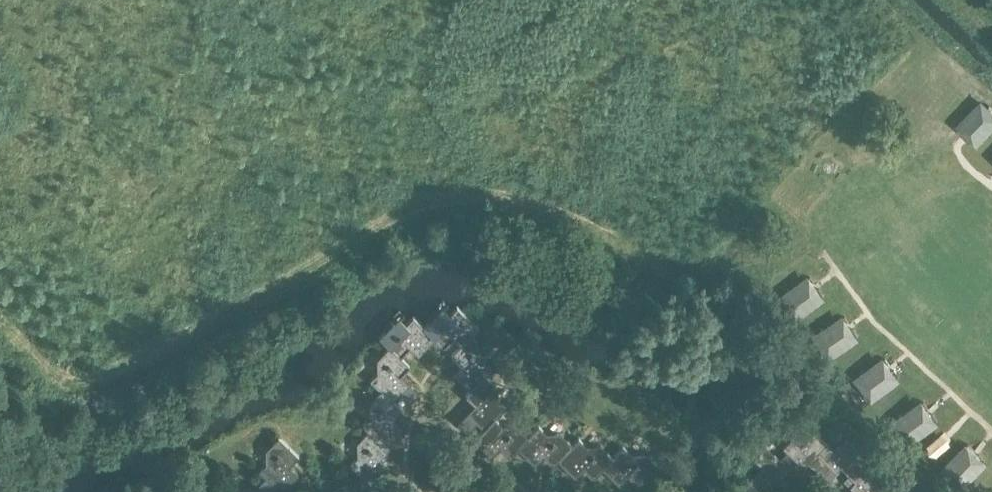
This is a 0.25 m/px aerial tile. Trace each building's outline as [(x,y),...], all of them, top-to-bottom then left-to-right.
[(424,327),(435,338),(434,338),(443,347),(447,343),(444,339),(449,333),(461,344),(462,345),(471,335),(471,336),(479,328),(457,307),(449,315),(435,315),(424,327)] [(392,325),(379,337),(388,346),(389,346),(400,356),(403,353),(400,349),(406,343),(418,355),(434,338),(435,338),(424,327),(413,316),(405,324),(392,325)] [(461,344),(451,355),(456,359),(459,355),(465,361),(453,374),(470,389),(470,390),(485,374),(485,375),(492,368),(484,361),(484,347),(471,336),(471,335),(462,345),(461,344)] [(371,379),(370,380),(371,381),(381,390),(392,400),(393,400),(399,393),(409,402),(418,392),(409,383),(396,371),(402,365),(406,369),(409,365),(400,356),(389,346),(388,346),(377,358),(377,372),(371,379)] [(470,389),(465,394),(470,398),(473,394),(479,400),(467,413),(477,422),(484,429),(495,418),(495,419),(505,408),(498,400),(498,387),(485,375),(485,374),(470,390),(470,389)] [(369,416),(362,424),(368,430),(369,430),(385,445),(385,444),(401,427),(388,415),(394,409),(398,413),(402,409),(393,400),(392,400),(381,390),(371,400),(369,402),(369,416)] [(484,429),(473,440),(491,456),(503,444),(509,450),(506,453),(510,457),(518,448),(529,437),(528,436),(516,425),(502,425),(495,419),(495,418),(484,429)] [(529,437),(518,448),(535,464),(547,451),(553,457),(550,461),(554,465),(558,460),(573,444),(572,444),(560,432),(546,433),(539,425),(528,436),(529,437)] [(357,456),(350,464),(371,484),(372,485),(389,467),(376,455),(382,449),(386,452),(389,448),(385,444),(385,445),(369,430),(368,430),(357,442),(357,456)] [(798,459),(791,467),(796,472),(807,461),(822,475),(825,472),(831,466),(816,453),(826,443),(814,431),(800,445),(792,437),(782,447),(787,451),(788,450),(798,459)] [(281,491),(282,491),(298,474),(285,462),(291,456),(295,459),(298,455),(278,436),(266,449),(266,463),(259,471),(265,477),(266,476),(281,491)] [(573,444),(558,460),(575,476),(587,464),(593,470),(590,473),(594,477),(602,468),(613,456),(612,456),(600,444),(586,445),(578,437),(572,444),(573,444)] [(865,471),(852,458),(860,449),(848,437),(834,451),(826,443),(816,453),(831,466),(825,472),(831,478),(841,467),(849,474),(856,481),(865,471)] [(613,456),(602,468),(619,484),(631,472),(637,477),(634,481),(638,485),(657,465),(644,452),(630,453),(622,445),(612,456),(613,456)] [(787,451),(779,459),(765,446),(753,459),(762,467),(749,481),(759,491),(773,475),(784,486),(790,480),(784,474),(791,467),(798,459),(788,450),(787,451)] [(849,474),(843,480),(855,491),(853,491),(879,491),(871,484),(879,475),(869,466),(865,471),(856,481),(849,474)] [(282,491),(281,491),(266,476),(265,477),(254,489),(254,491),(283,491),(282,491)]
